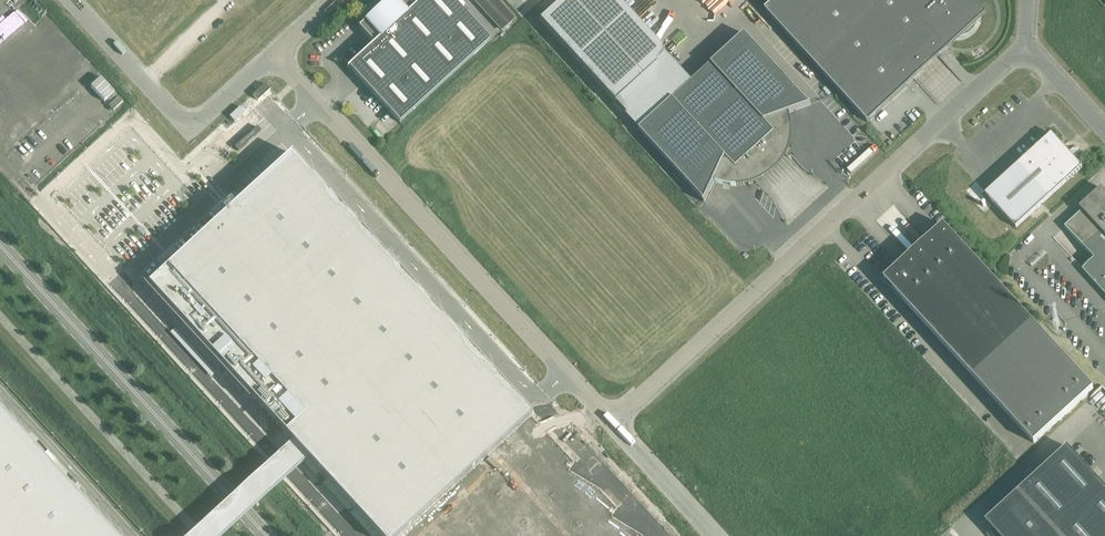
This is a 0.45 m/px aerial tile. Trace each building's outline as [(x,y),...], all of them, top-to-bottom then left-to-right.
[(347,68),(347,69),(349,68),(399,123),(490,40),(453,0),(421,0),(413,7),(407,0),(388,0),(381,6),(382,8),(376,13),(375,12),(358,27),(373,44),(347,68)] [(539,21),(614,103),(667,54),(620,3),(617,0),(562,0),(539,21)] [(765,10),(868,123),(907,87),(893,71),(939,30),(940,31),(943,34),(947,36),(949,37),(952,38),(955,38),(958,38),(961,37),(967,36),(969,34),(971,33),(973,31),(975,29),(977,26),(978,23),(978,21),(979,20),(979,16),(979,14),(979,10),(977,6),(976,3),(973,0),(776,0),(765,10)] [(745,34),(640,130),(704,201),(703,202),(704,203),(714,181),(718,182),(722,184),(726,185),(731,186),(735,186),(737,186),(743,186),(749,185),(754,183),(760,181),(765,178),(770,175),(774,172),(778,168),(782,163),(785,158),(787,153),(789,148),(791,142),(792,136),(792,130),(792,124),(790,119),(789,113),(811,105),(811,104),(809,104),(745,34)] [(265,84),(253,95),(258,101),(270,90),(265,84)] [(240,107),(229,117),(234,122),(244,113),(240,107)] [(985,194),(1016,228),(1082,167),(1072,156),(1075,154),(1072,150),(1069,153),(1051,134),(985,194)] [(143,285),(249,400),(252,398),(253,399),(261,408),(268,416),(276,424),(283,432),(378,535),(400,535),(531,415),(514,396),(489,369),(463,341),(463,340),(454,331),(445,321),(421,295),(419,293),(395,267),(394,266),(386,257),(376,247),(352,220),(351,218),(327,192),(291,154),(234,207),(225,215),(178,258),(169,266),(168,267),(166,264),(143,285)] [(1101,188),(1079,208),(1082,211),(1065,227),(1094,259),(1082,270),(1104,295),(1104,192),(1101,188)] [(896,262),(880,277),(901,300),(902,299),(974,378),(1034,443),(1094,389),(1034,323),(944,225),(928,239),(899,266),(896,262)] [(43,458),(47,454),(38,444),(34,448),(0,411),(0,535),(115,535),(43,458)] [(985,522),(998,535),(1104,535),(1104,488),(1067,447),(985,522)]
